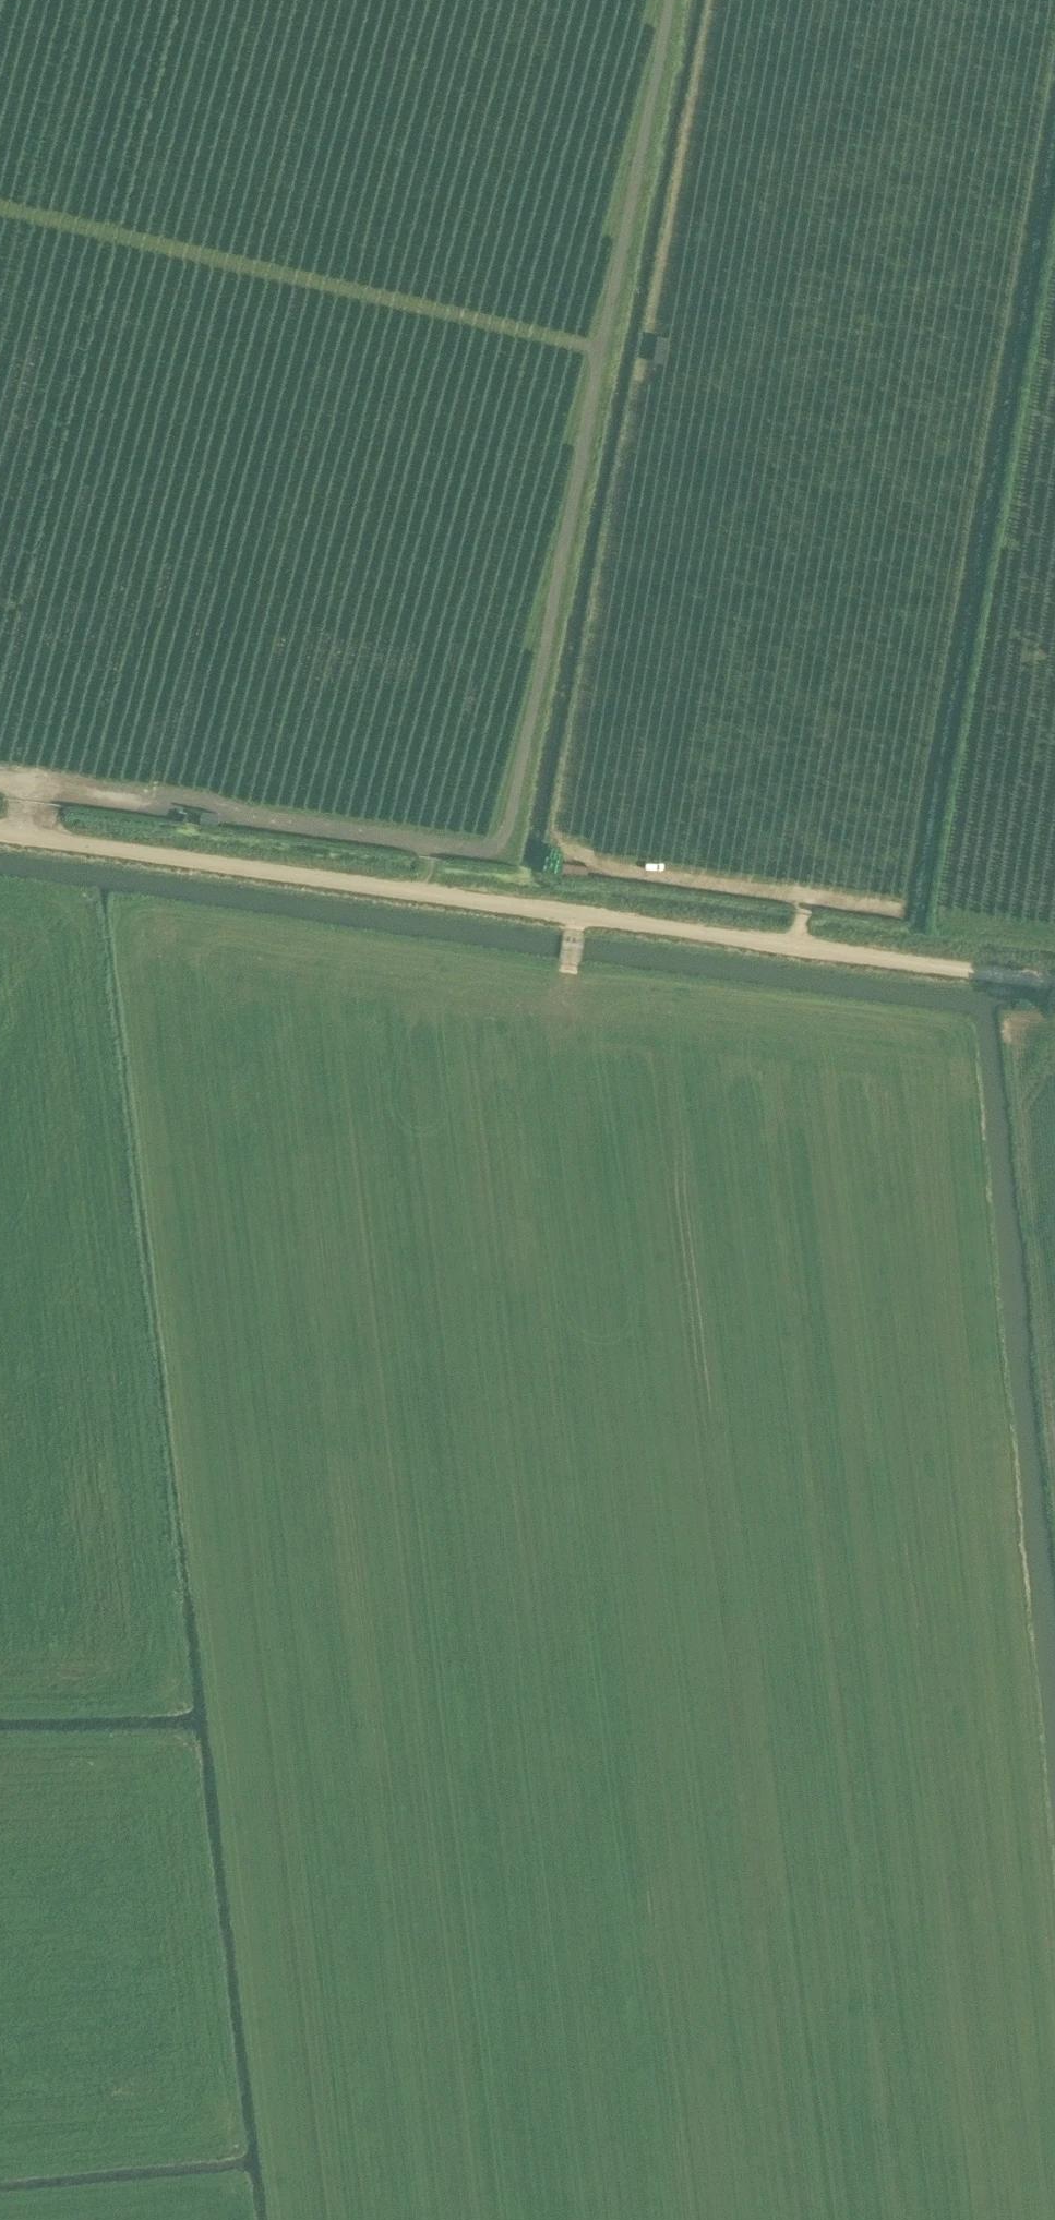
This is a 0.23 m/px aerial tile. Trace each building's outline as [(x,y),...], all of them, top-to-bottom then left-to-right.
[(560,870),(587,873),(588,864),(561,861),(560,870)]
